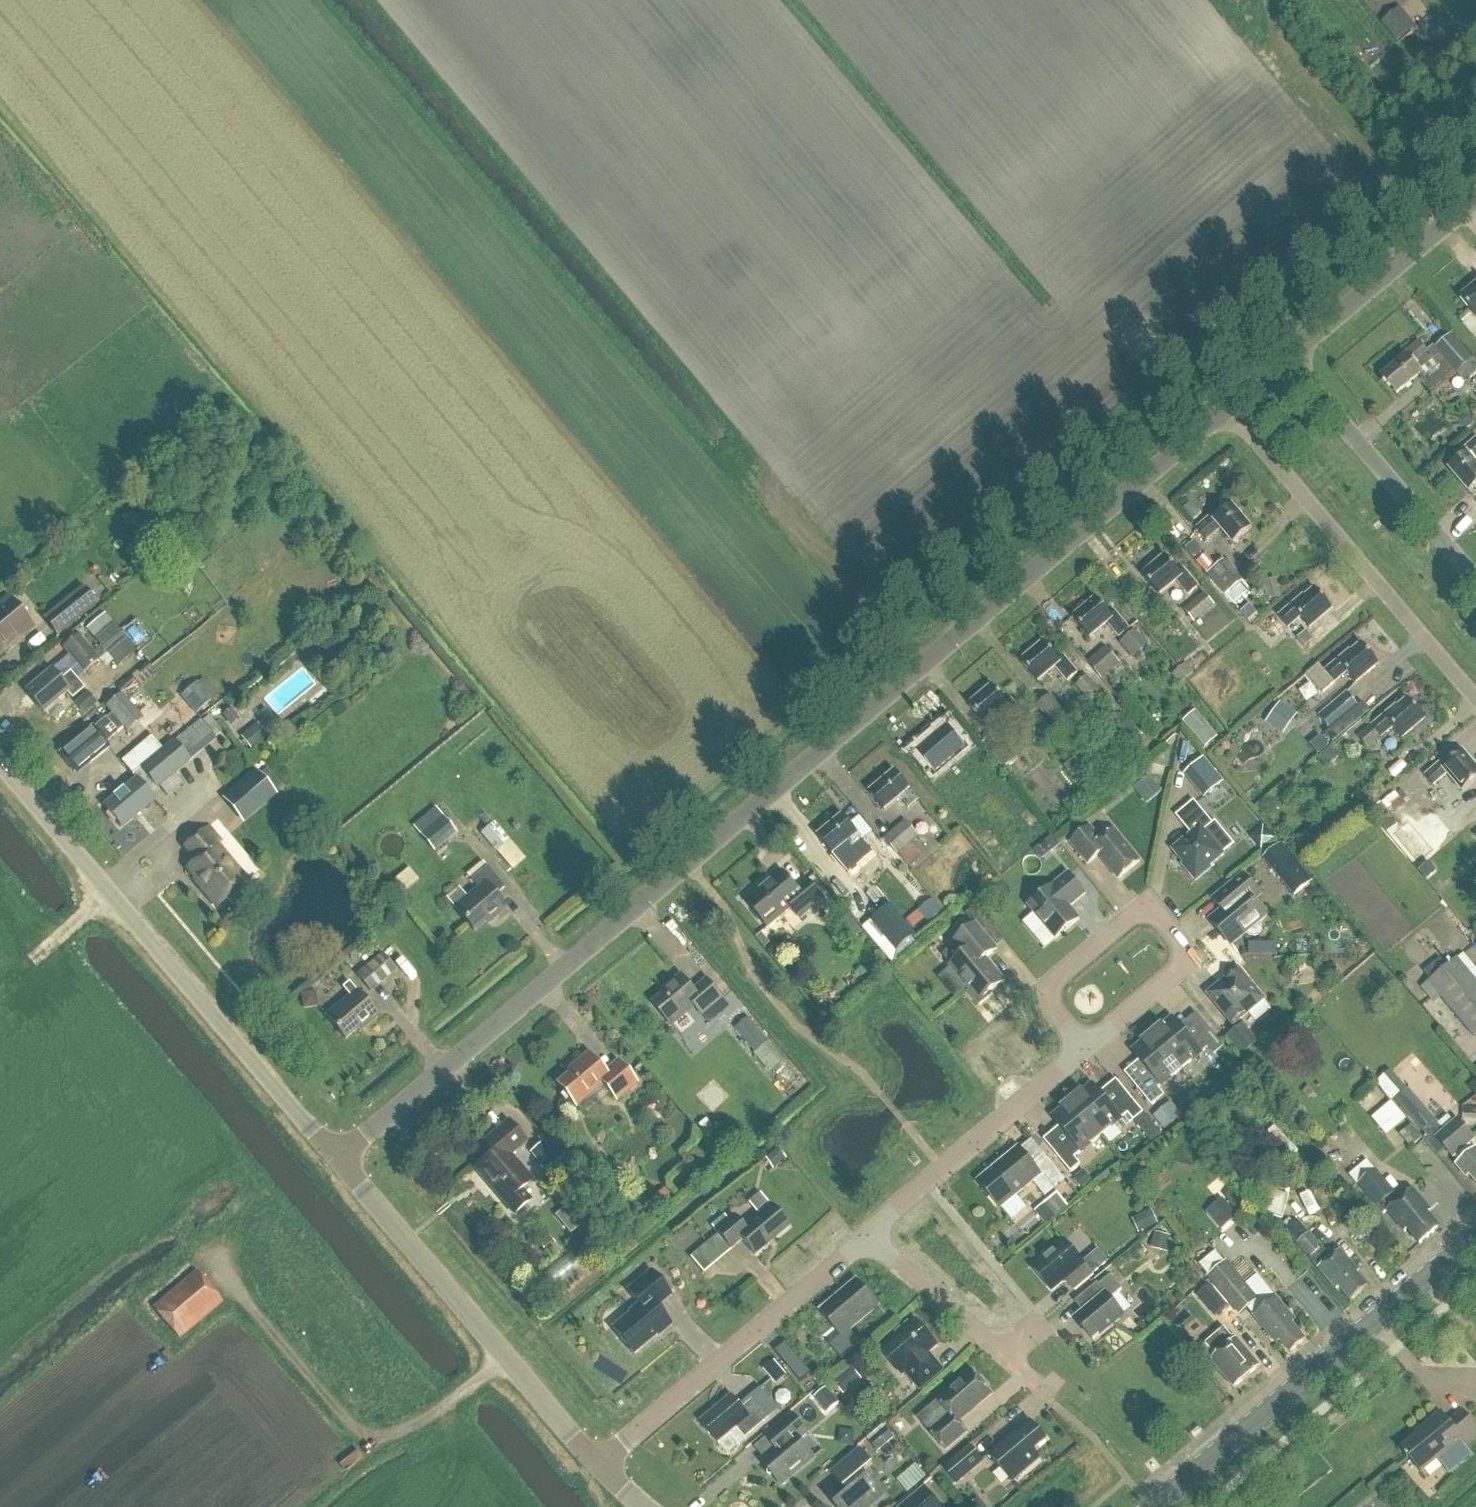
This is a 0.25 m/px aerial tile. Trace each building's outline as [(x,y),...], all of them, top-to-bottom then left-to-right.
[(1401,10),(1384,23),(1398,43),(1415,30),(1401,10)] [(1461,299),(1475,316),(1475,286),(1461,299)] [(1466,384),(1475,376),(1475,362),(1453,334),(1434,350),(1455,375),(1457,373),(1466,384)] [(1383,377),(1397,395),(1423,374),(1417,366),(1430,355),(1421,343),(1406,355),(1407,357),(1383,377)] [(1470,493),(1475,488),(1475,463),(1474,461),(1475,460),(1475,440),(1465,450),(1467,453),(1450,468),(1470,493)] [(1220,529),(1233,544),(1251,530),(1231,506),(1214,520),(1212,517),(1197,529),(1206,540),(1220,529)] [(1175,538),(1180,553),(1193,549),(1188,533),(1175,538)] [(1142,575),(1159,595),(1177,580),(1189,594),(1201,585),(1186,567),(1179,573),(1165,556),(1142,575)] [(1205,573),(1233,604),(1250,588),(1223,557),(1205,573)] [(70,575),(48,580),(51,596),(74,591),(70,575)] [(57,639),(98,605),(83,587),(42,620),(57,639)] [(1287,628),(1300,618),(1309,629),(1333,610),(1316,589),(1305,598),(1304,596),(1278,617),(1287,628)] [(1184,609),(1194,621),(1214,605),(1204,592),(1184,609)] [(1112,616),(1098,599),(1074,619),(1091,639),(1109,624),(1120,638),(1130,630),(1116,613),(1112,616)] [(32,629),(8,601),(0,608),(0,656),(32,629)] [(1250,606),(1241,614),(1249,623),(1258,615),(1250,606)] [(85,631),(104,654),(124,637),(105,614),(85,631)] [(1306,632),(1297,640),(1305,649),(1314,641),(1306,632)] [(1149,650),(1136,634),(1120,647),(1133,663),(1149,650)] [(78,635),(62,648),(83,673),(99,660),(78,635)] [(1078,674),(1063,657),(1059,660),(1045,643),(1022,663),(1039,683),(1057,668),(1069,682),(1078,674)] [(1335,683),(1346,673),(1355,684),(1379,664),(1362,644),(1351,653),(1350,652),(1326,672),(1335,683)] [(1109,648),(1089,663),(1102,680),(1122,665),(1109,648)] [(1187,664),(1172,676),(1181,686),(1195,673),(1187,664)] [(51,670),(25,693),(43,714),(67,694),(72,700),(84,690),(71,673),(61,681),(51,670)] [(1078,686),(1093,704),(1105,694),(1089,676),(1078,686)] [(181,697),(196,715),(214,700),(199,682),(181,697)] [(1011,700),(1007,704),(992,687),(969,706),(986,727),(1004,712),(1016,726),(1026,718),(1011,700)] [(1321,714),(1333,729),(1327,734),(1335,744),(1372,712),(1364,703),(1360,706),(1348,692),(1321,714)] [(95,705),(86,694),(75,703),(84,714),(95,705)] [(127,733),(142,721),(121,695),(106,708),(113,716),(107,721),(106,720),(93,730),(92,729),(60,755),(74,772),(88,761),(90,764),(108,749),(105,744),(123,729),(127,733)] [(1038,707),(1060,732),(1073,720),(1052,695),(1038,707)] [(1409,700),(1398,708),(1396,707),(1371,727),(1381,739),(1393,728),(1402,739),(1425,720),(1409,700)] [(1278,704),(1263,727),(1281,738),(1296,716),(1278,704)] [(220,717),(229,728),(237,721),(228,711),(220,717)] [(1122,716),(1108,717),(1109,733),(1124,732),(1122,716)] [(104,807),(120,826),(132,816),(134,819),(155,801),(150,795),(190,762),(215,741),(199,721),(173,742),(147,765),(133,776),(136,780),(104,807)] [(1205,725),(1192,735),(1206,752),(1218,742),(1205,725)] [(258,726),(241,739),(252,752),(268,739),(258,726)] [(948,731),(917,758),(934,778),(965,752),(948,731)] [(998,732),(984,744),(1005,770),(1019,758),(998,732)] [(1321,737),(1311,745),(1319,755),(1329,747),(1321,737)] [(1330,749),(1321,757),(1329,766),(1339,758),(1330,749)] [(121,763),(133,776),(147,765),(135,751),(121,763)] [(1461,793),(1475,780),(1475,766),(1463,751),(1445,765),(1442,761),(1425,776),(1434,786),(1447,775),(1461,793)] [(1205,759),(1188,774),(1207,797),(1224,783),(1205,759)] [(220,802),(241,826),(275,798),(254,773),(220,802)] [(870,795),(885,813),(900,800),(909,810),(919,801),(896,774),(870,795)] [(1150,779),(1140,787),(1151,801),(1161,793),(1150,779)] [(1195,802),(1176,817),(1192,835),(1173,850),(1186,866),(1184,868),(1196,882),(1211,870),(1209,868),(1225,855),(1206,832),(1214,825),(1195,802)] [(411,827),(432,854),(457,834),(436,807),(411,827)] [(818,840),(832,857),(848,844),(856,854),(866,845),(843,818),(818,840)] [(884,839),(908,867),(921,856),(912,845),(921,837),(906,820),(884,839)] [(524,861),(493,824),(479,836),(510,873),(524,861)] [(208,828),(185,848),(197,862),(188,869),(203,887),(202,889),(218,908),(242,887),(231,874),(234,871),(235,866),(231,861),(226,861),(215,848),(221,843),(208,828)] [(1114,831),(1102,841),(1091,828),(1071,844),(1088,865),(1100,855),(1120,879),(1140,863),(1114,831)] [(1053,835),(1044,842),(1052,852),(1062,845),(1053,835)] [(1264,860),(1279,879),(1298,863),(1282,845),(1264,860)] [(842,877),(852,897),(890,878),(880,858),(842,877)] [(496,897),(505,889),(487,868),(471,881),(478,890),(454,910),(474,932),(494,916),(496,918),(506,910),(496,897)] [(783,873),(760,892),(759,890),(746,901),(769,929),(792,909),(801,920),(824,901),(808,881),(797,890),(783,873)] [(1070,908),(1086,895),(1069,874),(1029,907),(1056,940),(1080,920),(1070,908)] [(1214,901),(1223,911),(1211,922),(1231,946),(1266,918),(1253,902),(1260,896),(1244,876),(1214,901)] [(861,902),(868,911),(879,903),(872,893),(861,902)] [(932,900),(918,912),(929,924),(943,912),(932,900)] [(891,905),(872,921),(897,952),(917,936),(891,905)] [(1433,906),(1419,914),(1430,931),(1422,935),(1431,951),(1452,938),(1433,906)] [(979,908),(969,916),(976,925),(986,917),(979,908)] [(986,959),(997,950),(976,925),(954,944),(965,956),(951,967),(971,991),(968,993),(980,1007),(994,995),(992,993),(1005,982),(986,959)] [(357,978),(372,996),(399,973),(384,956),(357,978)] [(1473,1038),(1475,1036),(1475,981),(1458,958),(1428,983),(1473,1038)] [(1418,991),(1428,983),(1437,975),(1427,963),(1408,978),(1418,991)] [(1239,970),(1208,995),(1234,1026),(1265,1000),(1239,970)] [(653,1005),(673,1028),(696,1009),(703,1017),(724,1000),(708,981),(694,992),(682,977),(672,985),(674,988),(653,1005)] [(342,989),(349,998),(326,1018),(345,1041),(365,1024),(367,1027),(378,1018),(349,984),(342,989)] [(302,996),(304,1012),(322,1009),(320,993),(302,996)] [(785,1060),(748,1016),(735,1027),(756,1052),(754,1053),(770,1072),(785,1060)] [(1153,1035),(1182,1071),(1209,1049),(1215,1056),(1224,1047),(1209,1029),(1193,1042),(1173,1019),(1153,1035)] [(1260,1043),(1245,1024),(1228,1038),(1243,1057),(1260,1043)] [(1136,1089),(1152,1107),(1162,1099),(1156,1092),(1182,1071),(1153,1035),(1133,1052),(1153,1075),(1136,1089)] [(588,1055),(576,1065),(578,1068),(557,1086),(576,1109),(603,1086),(610,1095),(616,1103),(637,1086),(620,1066),(606,1077),(588,1055)] [(1475,1183),(1475,1149),(1471,1153),(1466,1148),(1475,1141),(1459,1121),(1444,1134),(1412,1096),(1413,1095),(1408,1089),(1411,1086),(1403,1077),(1400,1080),(1397,1077),(1383,1089),(1431,1145),(1439,1138),(1459,1163),(1456,1165),(1468,1179),(1471,1176),(1475,1183)] [(1354,1096),(1379,1127),(1398,1111),(1372,1081),(1354,1096)] [(1073,1102),(1102,1137),(1128,1115),(1134,1122),(1144,1114),(1129,1095),(1112,1109),(1093,1085),(1073,1102)] [(1056,1155),(1071,1174),(1081,1165),(1075,1158),(1102,1137),(1073,1102),(1053,1118),(1072,1142),(1056,1155)] [(1172,1102),(1154,1117),(1166,1132),(1184,1116),(1172,1102)] [(504,1206),(512,1214),(531,1198),(524,1190),(528,1186),(516,1172),(521,1168),(511,1157),(526,1144),(508,1122),(484,1143),(493,1155),(478,1168),(489,1180),(489,1185),(493,1189),(491,1190),(504,1206)] [(1164,1138),(1154,1126),(1144,1134),(1154,1146),(1164,1138)] [(528,1155),(544,1172),(557,1161),(541,1144),(528,1155)] [(765,1158),(773,1168),(786,1157),(778,1148),(765,1158)] [(1065,1180),(1045,1155),(1033,1165),(1019,1148),(978,1182),(1001,1209),(1034,1183),(1045,1197),(1065,1180)] [(1408,1229),(1421,1244),(1441,1228),(1428,1213),(1431,1211),(1414,1190),(1400,1201),(1394,1194),(1395,1193),(1366,1160),(1350,1175),(1358,1184),(1358,1186),(1377,1208),(1382,1206),(1388,1211),(1405,1232),(1408,1229)] [(1085,1170),(1076,1177),(1086,1189),(1095,1181),(1085,1170)] [(543,1189),(549,1195),(556,1188),(551,1182),(543,1189)] [(1240,1186),(1227,1198),(1237,1210),(1251,1198),(1240,1186)] [(649,1200),(659,1212),(673,1199),(664,1188),(649,1200)] [(1264,1213),(1284,1219),(1291,1196),(1270,1190),(1264,1213)] [(913,1213),(931,1199),(926,1192),(907,1205),(913,1213)] [(1225,1198),(1208,1212),(1221,1227),(1237,1213),(1225,1198)] [(1035,1213),(1046,1226),(1056,1218),(1045,1205),(1035,1213)] [(770,1206),(743,1228),(733,1216),(715,1232),(731,1250),(742,1241),(755,1256),(788,1228),(770,1206)] [(1152,1210),(1133,1220),(1140,1235),(1159,1225),(1152,1210)] [(574,1214),(562,1225),(569,1233),(581,1223),(574,1214)] [(1152,1253),(1168,1256),(1172,1240),(1156,1236),(1152,1253)] [(1215,1269),(1230,1256),(1215,1237),(1199,1250),(1215,1269)] [(1083,1263),(1065,1241),(1032,1268),(1053,1292),(1064,1283),(1069,1283),(1076,1291),(1094,1276),(1094,1275),(1083,1263)] [(1318,1270),(1319,1269),(1337,1291),(1340,1288),(1351,1301),(1368,1287),(1357,1275),(1359,1273),(1341,1251),(1331,1259),(1322,1248),(1309,1259),(1318,1270)] [(1098,1251),(1083,1263),(1094,1275),(1109,1263),(1098,1251)] [(1226,1262),(1208,1276),(1240,1317),(1249,1310),(1260,1301),(1250,1288),(1246,1283),(1236,1271),(1228,1261),(1226,1262)] [(671,1327),(656,1309),(671,1297),(650,1272),(627,1291),(638,1305),(629,1313),(630,1314),(612,1329),(634,1356),(657,1336),(658,1337),(671,1327)] [(222,1303),(196,1273),(154,1309),(179,1340),(222,1303)] [(1100,1286),(1098,1284),(1075,1303),(1084,1313),(1076,1320),(1094,1342),(1124,1316),(1111,1300),(1123,1290),(1111,1276),(1100,1286)] [(858,1281),(821,1312),(842,1337),(830,1347),(841,1360),(861,1343),(850,1331),(879,1307),(858,1281)] [(1214,1317),(1227,1306),(1212,1287),(1198,1298),(1214,1317)] [(1260,1301),(1249,1310),(1254,1317),(1278,1344),(1281,1341),(1292,1353),(1307,1340),(1293,1324),(1297,1321),(1277,1298),(1272,1291),(1260,1301)] [(909,1324),(897,1335),(899,1336),(882,1351),(903,1376),(906,1372),(921,1390),(943,1371),(928,1354),(937,1346),(917,1322),(911,1326),(909,1324)] [(1237,1339),(1235,1340),(1225,1328),(1206,1344),(1217,1356),(1212,1361),(1236,1388),(1261,1366),(1237,1339)] [(765,1371),(775,1383),(785,1375),(774,1362),(765,1371)] [(795,1362),(788,1368),(801,1383),(808,1377),(795,1362)] [(923,1424),(946,1451),(967,1433),(959,1423),(992,1396),(986,1389),(987,1385),(982,1379),(978,1379),(972,1373),(939,1401),(943,1406),(923,1424)] [(843,1376),(834,1384),(844,1396),(853,1389),(843,1376)] [(840,1405),(828,1390),(816,1400),(828,1414),(840,1405)] [(743,1410),(732,1397),(701,1422),(719,1444),(737,1429),(746,1439),(769,1420),(753,1401),(743,1410)] [(1421,1473),(1462,1440),(1467,1447),(1475,1439),(1475,1427),(1463,1412),(1449,1423),(1441,1413),(1423,1428),(1425,1430),(1401,1449),(1421,1473)] [(774,1477),(782,1486),(815,1459),(799,1440),(808,1433),(793,1416),(771,1435),(778,1443),(777,1448),(761,1462),(769,1471),(769,1476),(774,1477)] [(989,1454),(1013,1482),(1040,1459),(1034,1453),(1047,1442),(1031,1423),(1010,1441),(1009,1438),(989,1454)] [(869,1441),(878,1451),(894,1437),(885,1427),(869,1441)] [(945,1469),(957,1484),(983,1463),(971,1447),(945,1469)] [(836,1506),(872,1506),(885,1496),(865,1473),(873,1465),(861,1451),(832,1475),(849,1495),(836,1506)] [(912,1496),(936,1483),(925,1462),(901,1476),(912,1496)] [(926,1490),(905,1506),(940,1506),(926,1490)]
